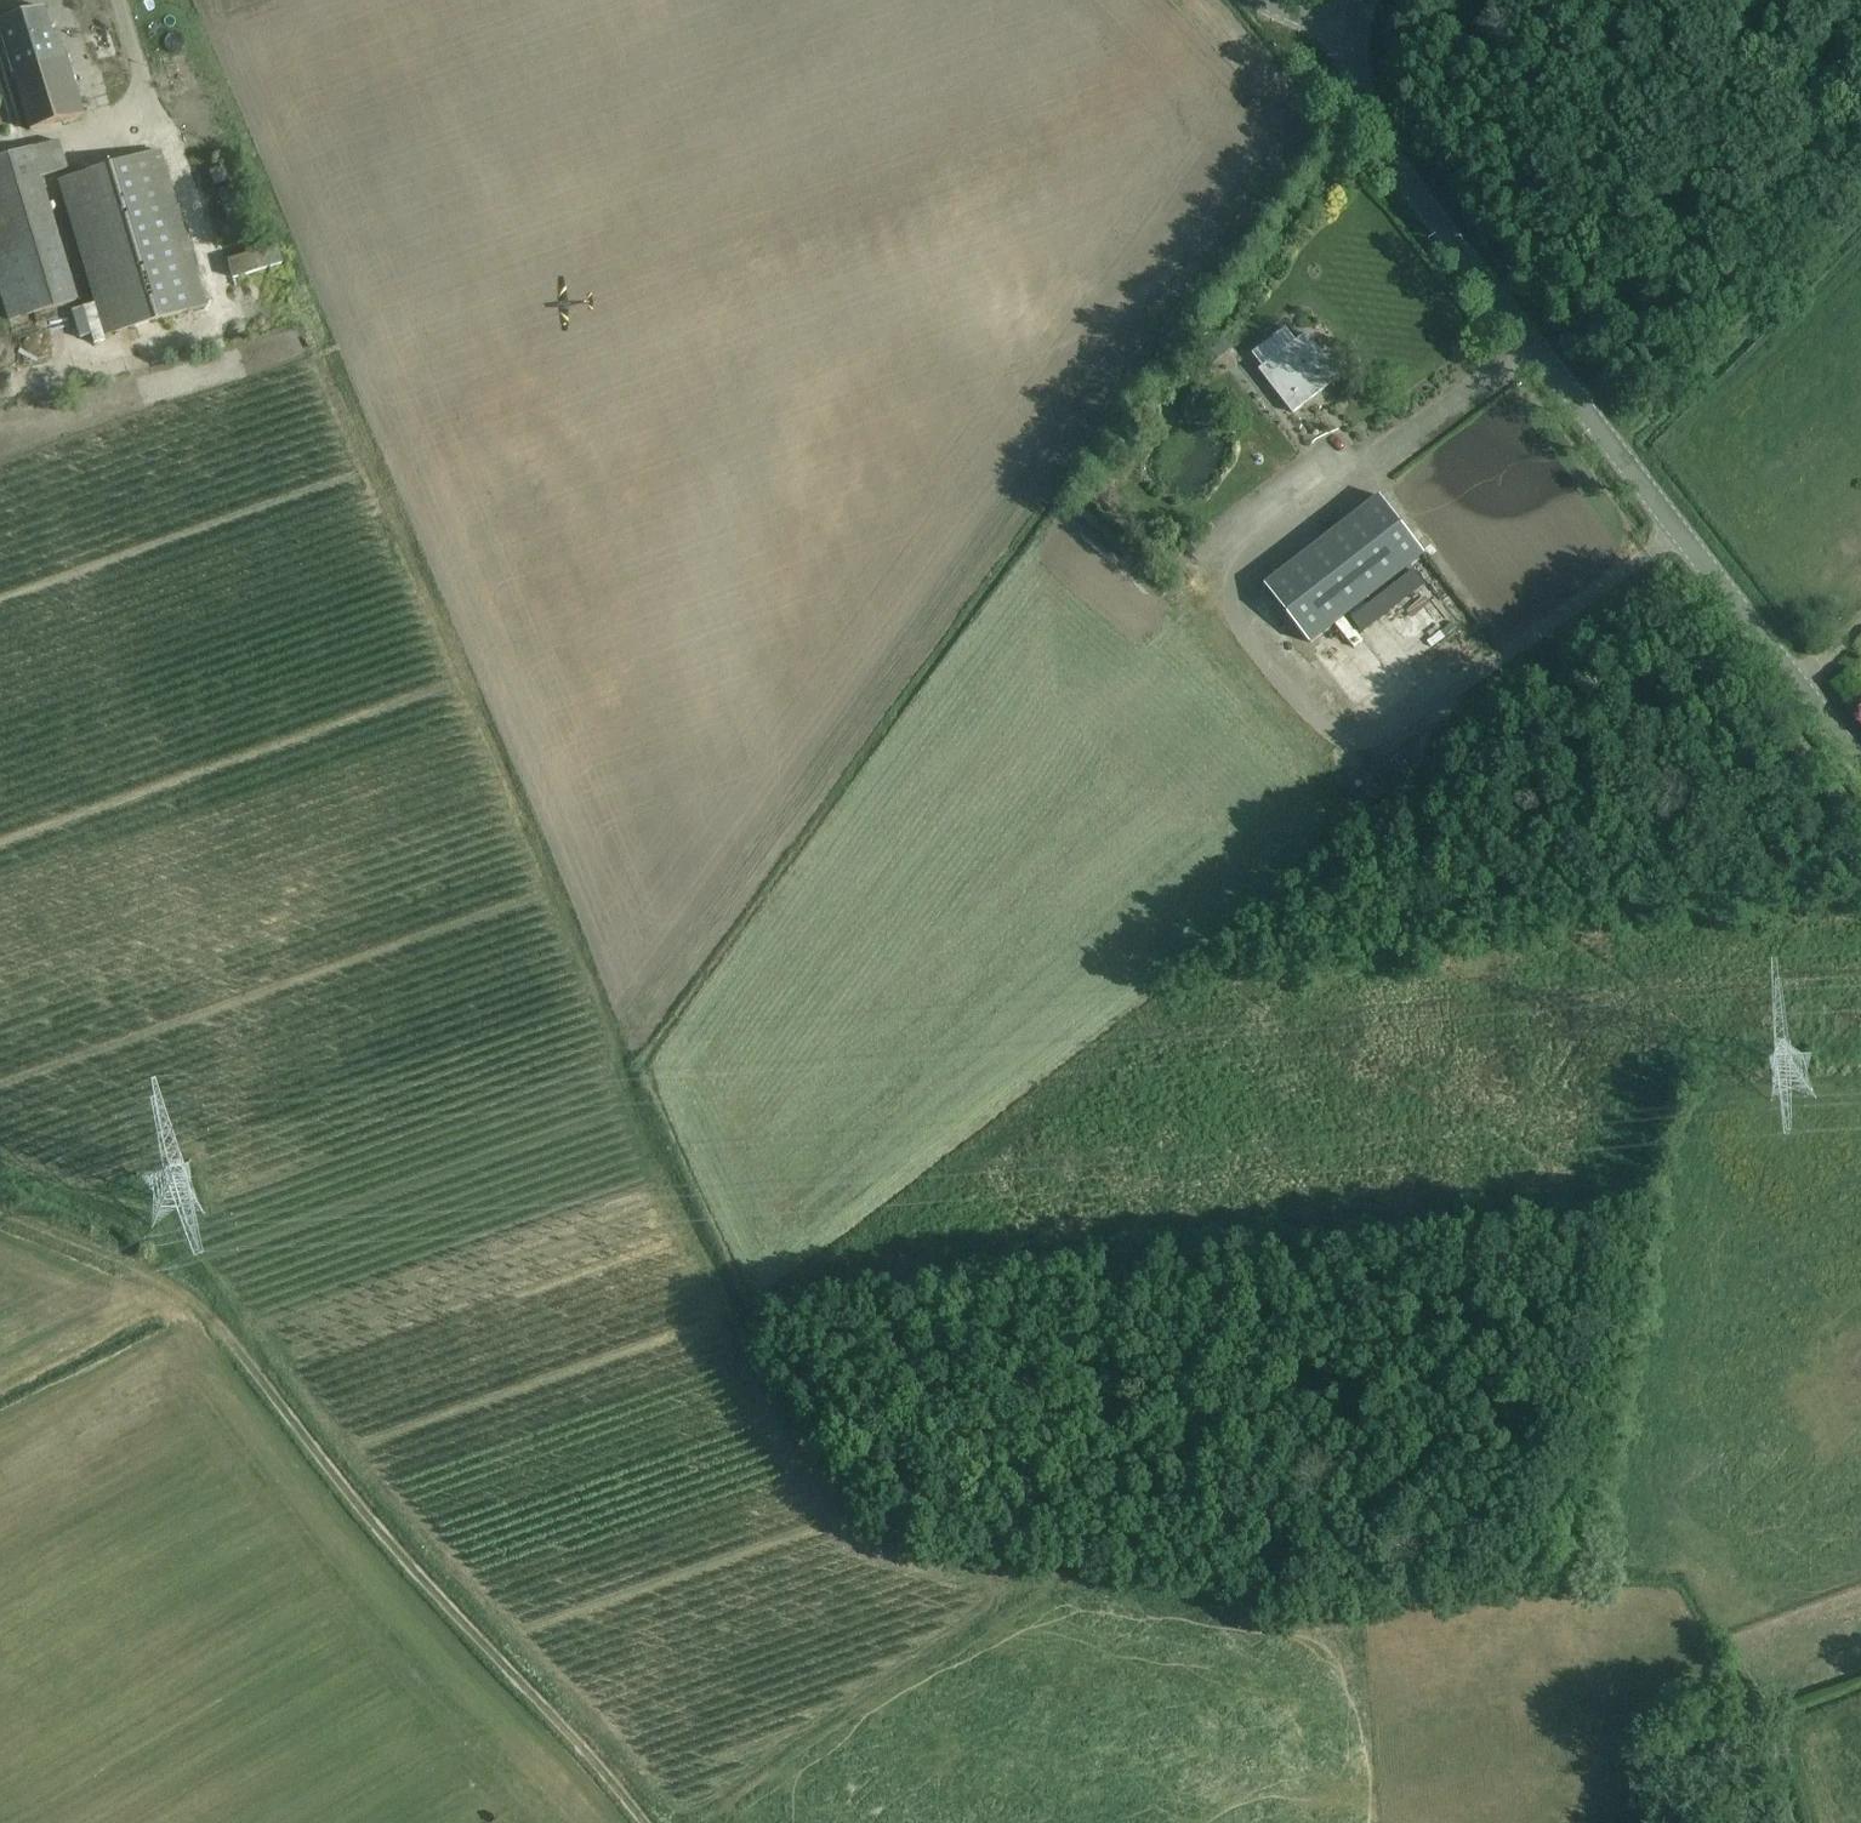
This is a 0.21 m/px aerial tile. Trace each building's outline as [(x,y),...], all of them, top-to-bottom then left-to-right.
[(30,131),(83,115),(64,51),(57,53),(43,7),(0,21),(0,33),(30,131)] [(66,169),(57,142),(0,158),(0,295),(8,321),(76,301),(38,178),(66,169)] [(60,180),(106,337),(205,307),(158,151),(60,180)] [(214,217),(222,240),(243,234),(236,210),(214,217)] [(1307,335),(1288,350),(1261,371),(1293,413),(1340,378),(1307,335)] [(1381,497),(1266,586),(1311,644),(1426,554),(1381,497)]
